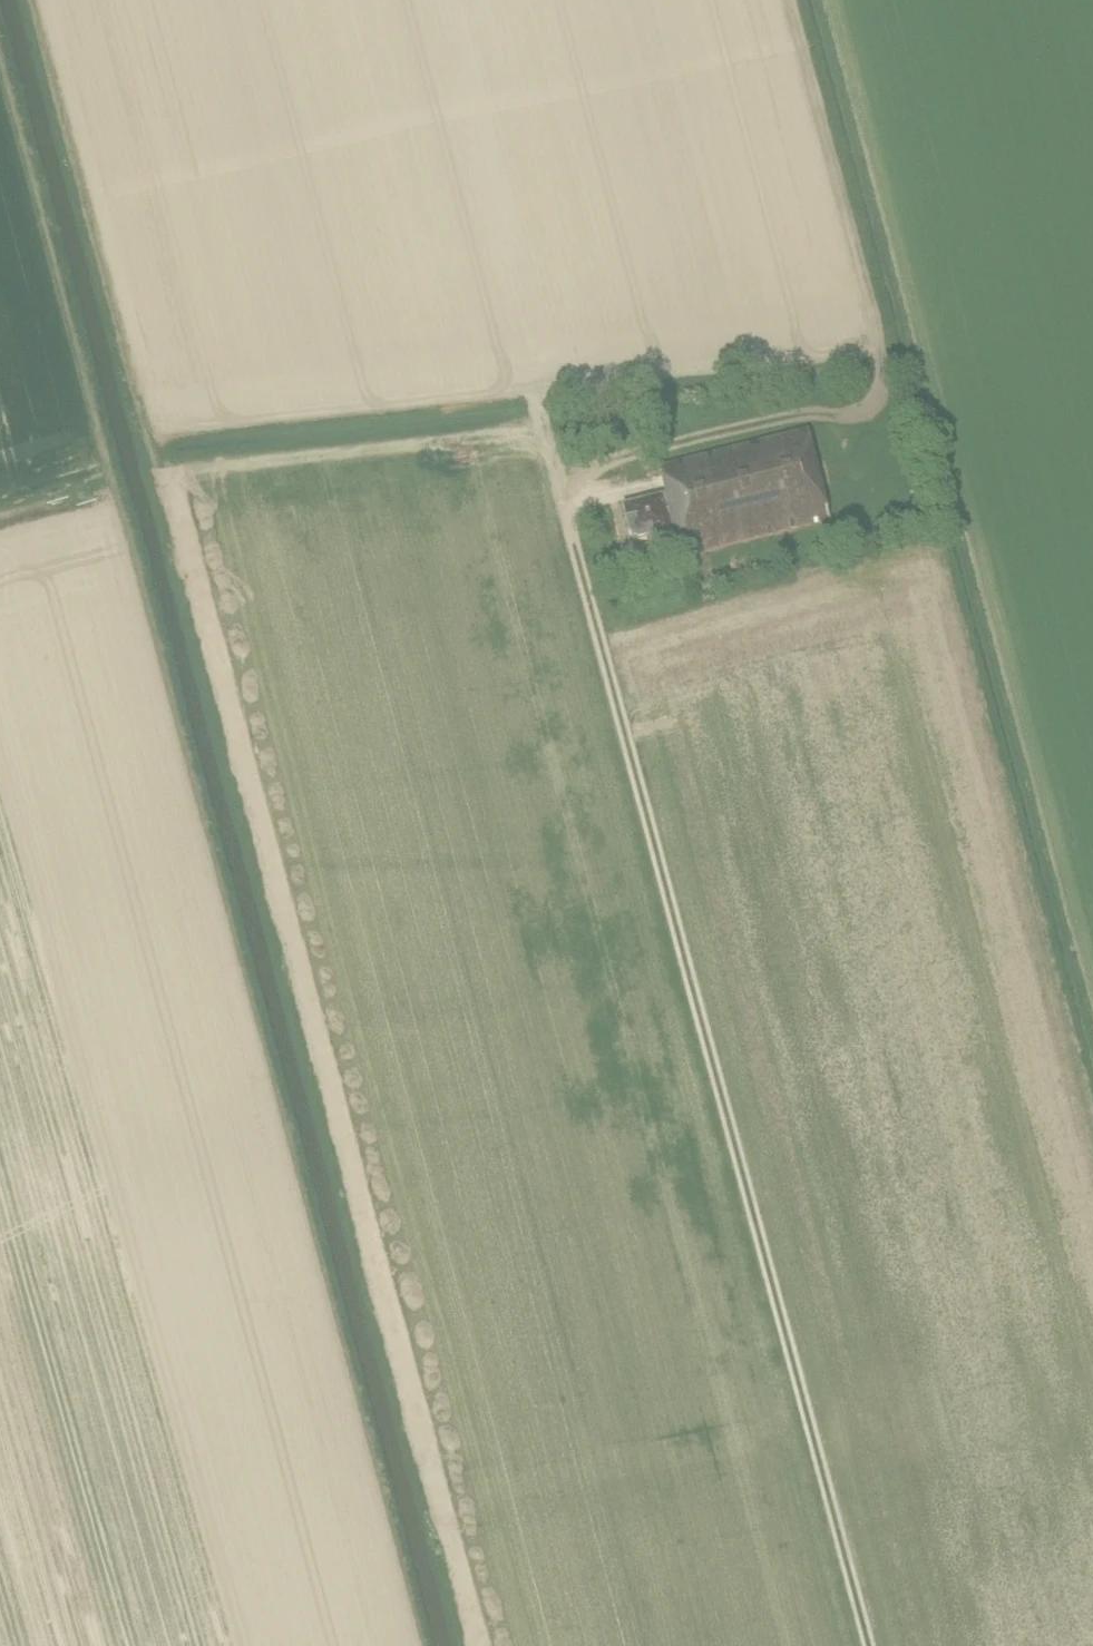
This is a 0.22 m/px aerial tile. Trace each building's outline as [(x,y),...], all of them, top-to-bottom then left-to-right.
[(654,537),(675,532),(679,545),(680,558),(830,520),(826,508),(828,508),(812,439),(809,439),(808,427),(660,463),(663,495),(623,505),(626,521),(633,544),(637,543),(655,540),(654,537)]
